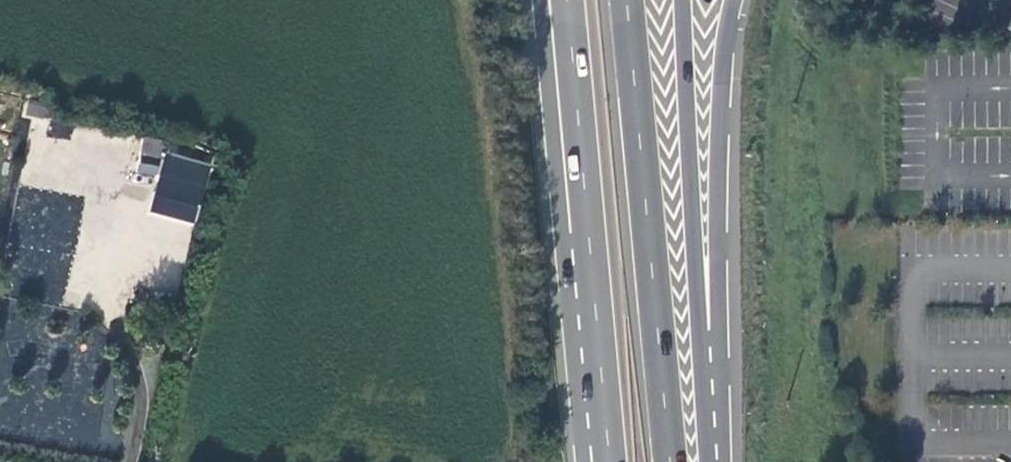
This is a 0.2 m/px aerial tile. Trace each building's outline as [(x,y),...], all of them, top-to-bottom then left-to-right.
[(207,168),(161,155),(147,201),(194,214),(207,168)]
